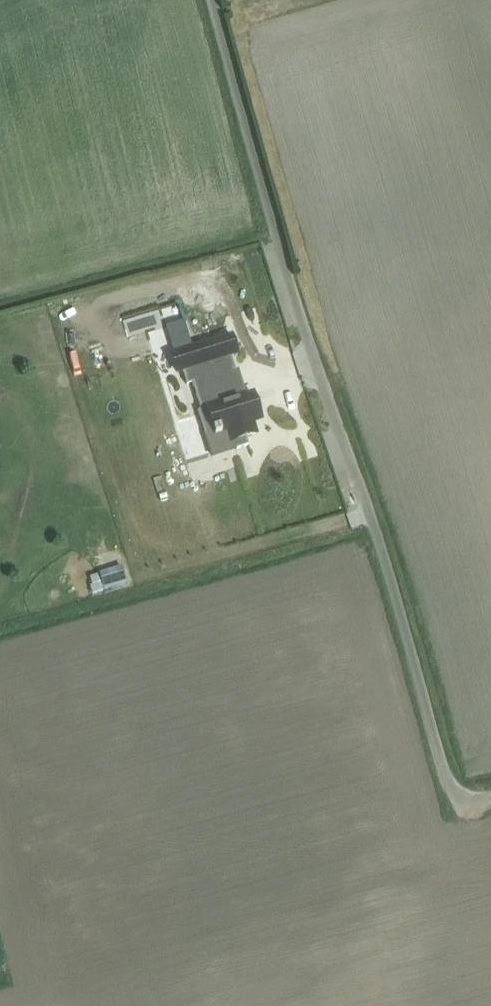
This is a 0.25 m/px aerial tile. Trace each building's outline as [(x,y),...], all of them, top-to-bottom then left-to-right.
[(231,336),(173,354),(178,372),(183,370),(187,384),(193,382),(202,411),(199,411),(206,435),(229,427),(233,440),(234,440),(236,448),(248,444),(245,437),(255,434),(251,421),(261,418),(256,399),(246,402),(244,397),(227,402),(219,376),(236,371),(231,355),(236,353),(231,336)] [(261,409),(265,429),(296,422),(289,388),(260,395),(263,409),(261,409)]
